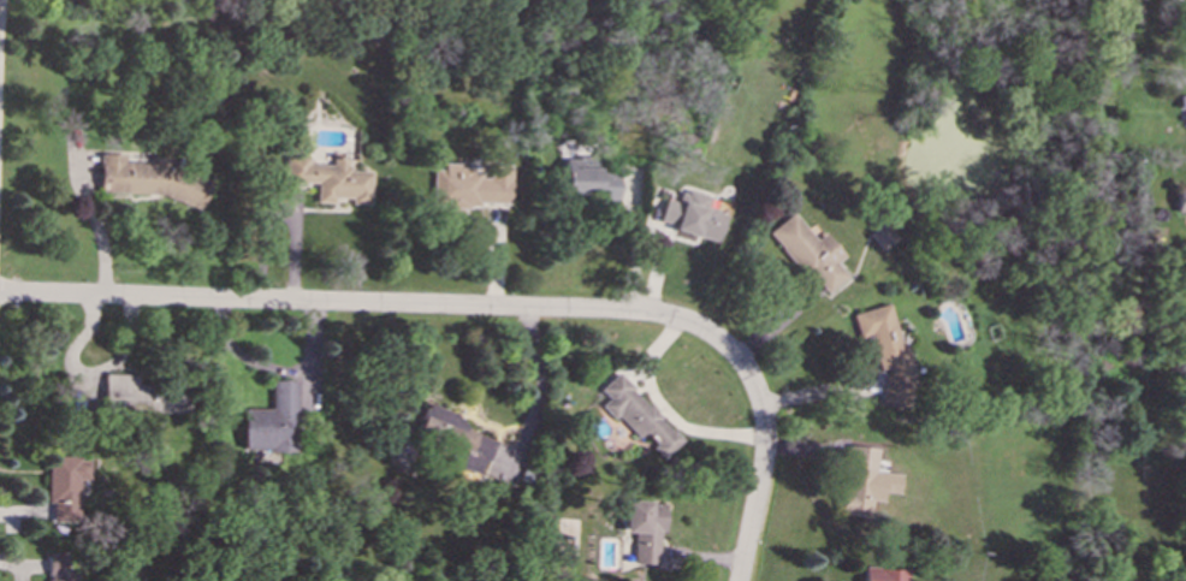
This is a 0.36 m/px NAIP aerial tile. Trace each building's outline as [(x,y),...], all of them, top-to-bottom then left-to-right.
[(1178,95),(1178,108),(1185,108),(1185,95),(1178,95)] [(99,192),(141,194),(144,195),(159,195),(201,209),(212,180),(152,155),(149,162),(124,161),(124,154),(99,154),(99,192)] [(370,204),(370,171),(348,170),(348,158),(332,158),(332,165),(307,164),(308,156),(285,155),(284,182),(316,182),(315,202),(334,202),(334,197),(350,197),(350,203),(370,204)] [(617,197),(617,167),(579,168),(579,159),(563,159),(563,197),(617,197)] [(510,202),(511,166),(485,165),(485,166),(443,166),(443,170),(433,168),(432,208),(478,208),(478,202),(510,202)] [(1185,212),(1185,186),(1175,185),(1175,212),(1185,212)] [(718,242),(728,203),(717,201),(716,208),(706,206),(708,195),(682,189),(680,202),(664,198),(659,220),(674,225),(672,230),(718,242)] [(824,232),(814,239),(793,212),(770,230),(822,296),(846,277),(835,262),(842,256),(824,232)] [(868,235),(883,250),(897,237),(883,221),(868,235)] [(878,368),(885,369),(881,404),(910,407),(913,382),(892,303),(852,314),(856,327),(859,337),(869,334),(878,368)] [(682,440),(617,372),(599,389),(607,398),(603,403),(636,439),(641,434),(663,458),(682,440)] [(137,374),(105,374),(105,410),(188,410),(188,386),(137,386),(137,374)] [(296,380),(271,379),(269,409),(243,408),(242,450),(293,451),(296,380)] [(496,433),(425,408),(415,433),(443,444),(438,457),(481,473),(496,433)] [(876,447),(846,445),(841,514),(870,516),(871,499),(882,500),(882,492),(897,493),(900,473),(874,472),(876,447)] [(78,480),(89,480),(89,457),(47,457),(47,503),(53,503),(53,522),(78,522),(78,480)] [(624,532),(633,532),(633,564),(662,564),(663,502),(624,500),(624,532)] [(46,580),(71,580),(71,573),(66,574),(66,555),(46,556),(46,580)] [(907,569),(864,568),(863,580),(907,580),(907,569)]
